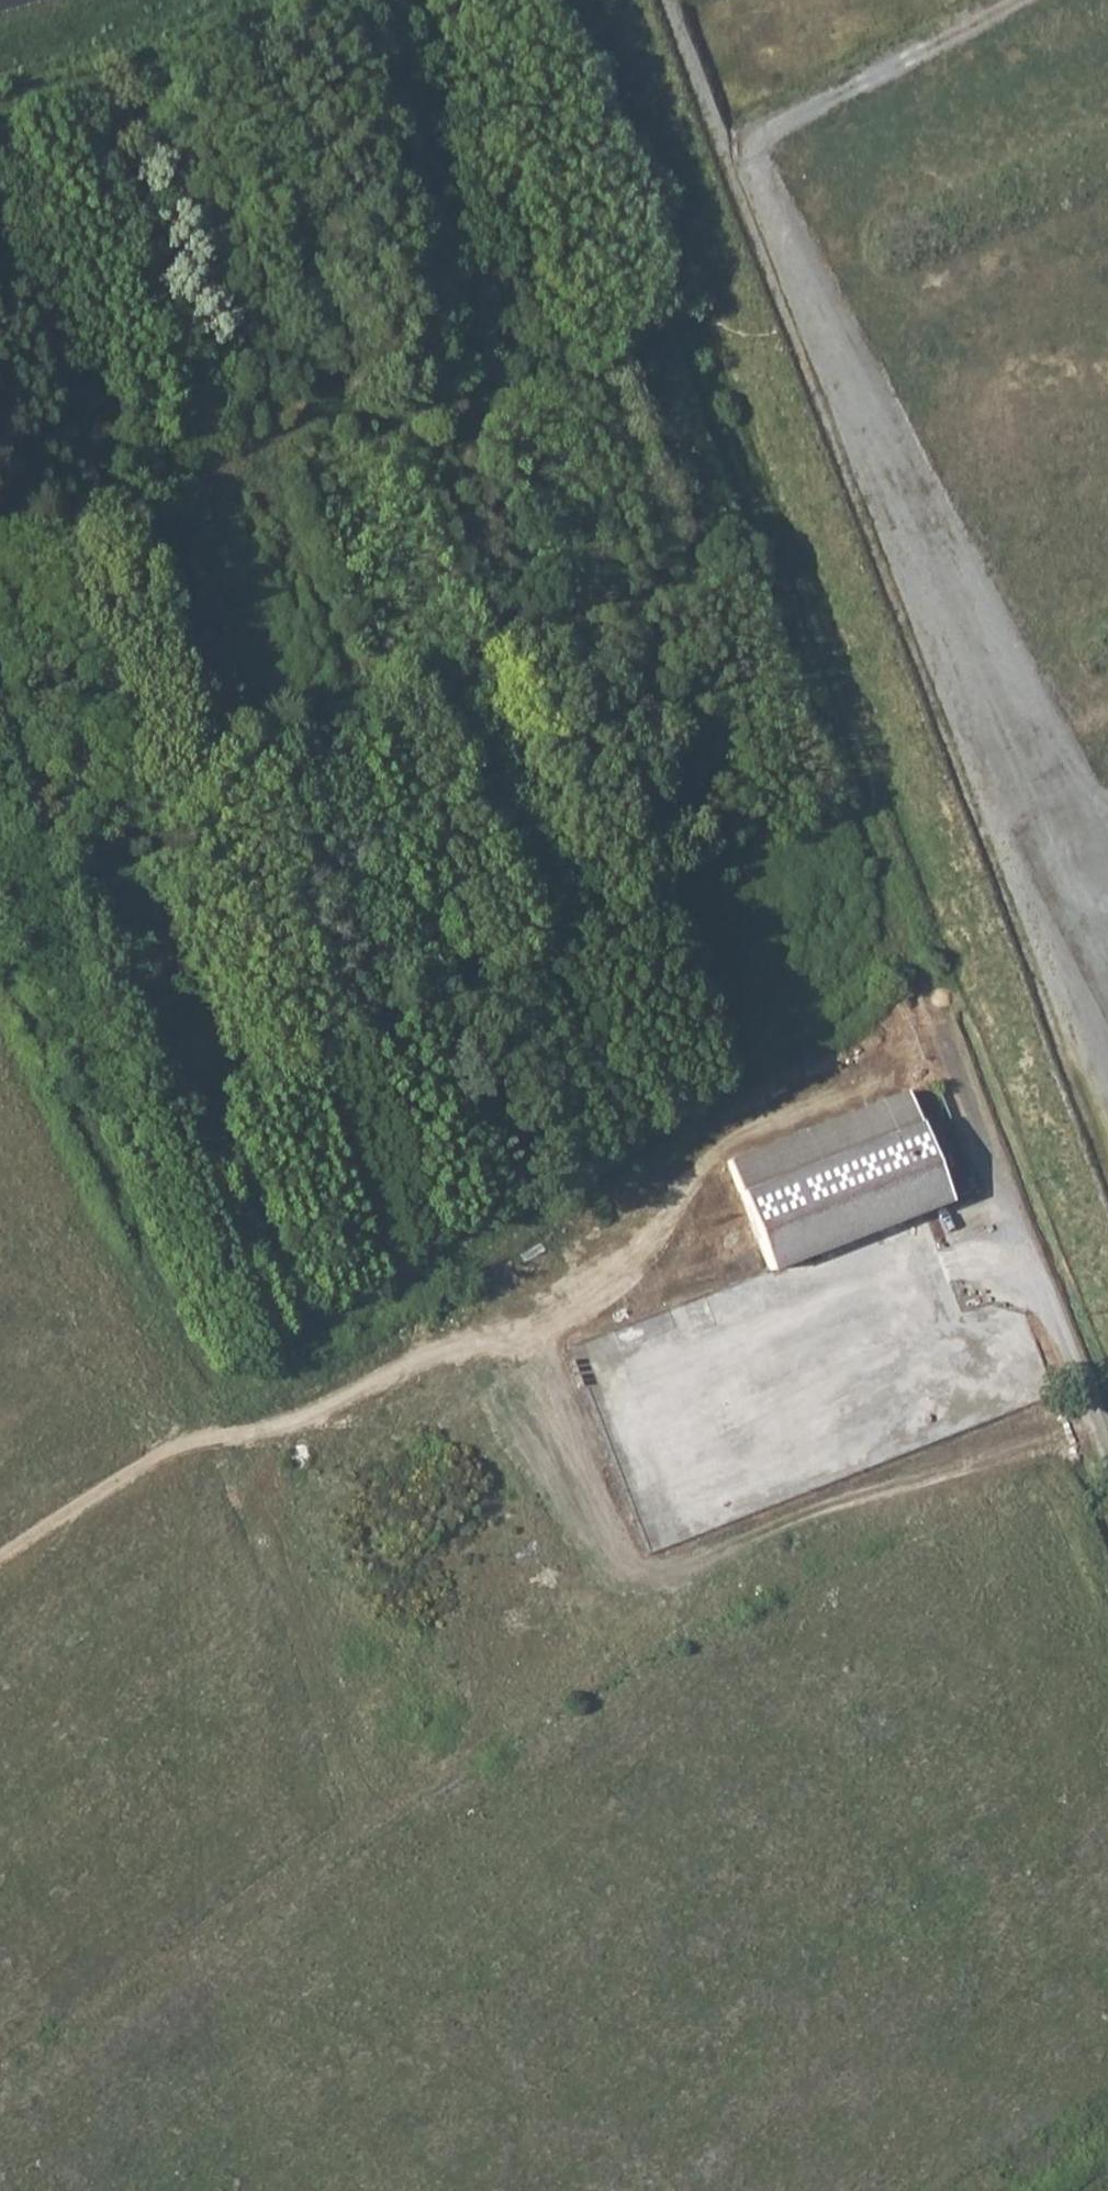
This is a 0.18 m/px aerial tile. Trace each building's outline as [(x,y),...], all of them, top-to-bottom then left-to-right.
[(904,1088),(726,1158),(770,1267),(948,1197),(904,1088)]
